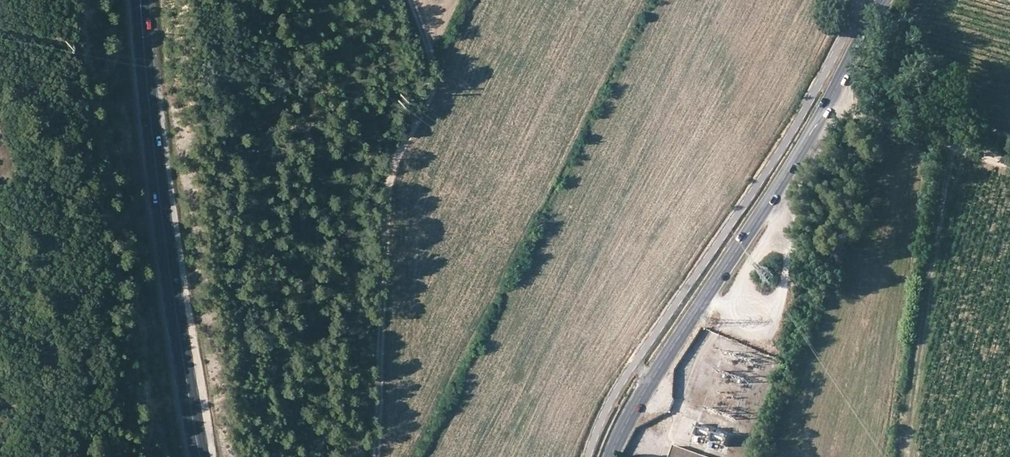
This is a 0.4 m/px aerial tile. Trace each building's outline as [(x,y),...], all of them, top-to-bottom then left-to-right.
[(675,446),(671,456),(704,456),(675,446)]
